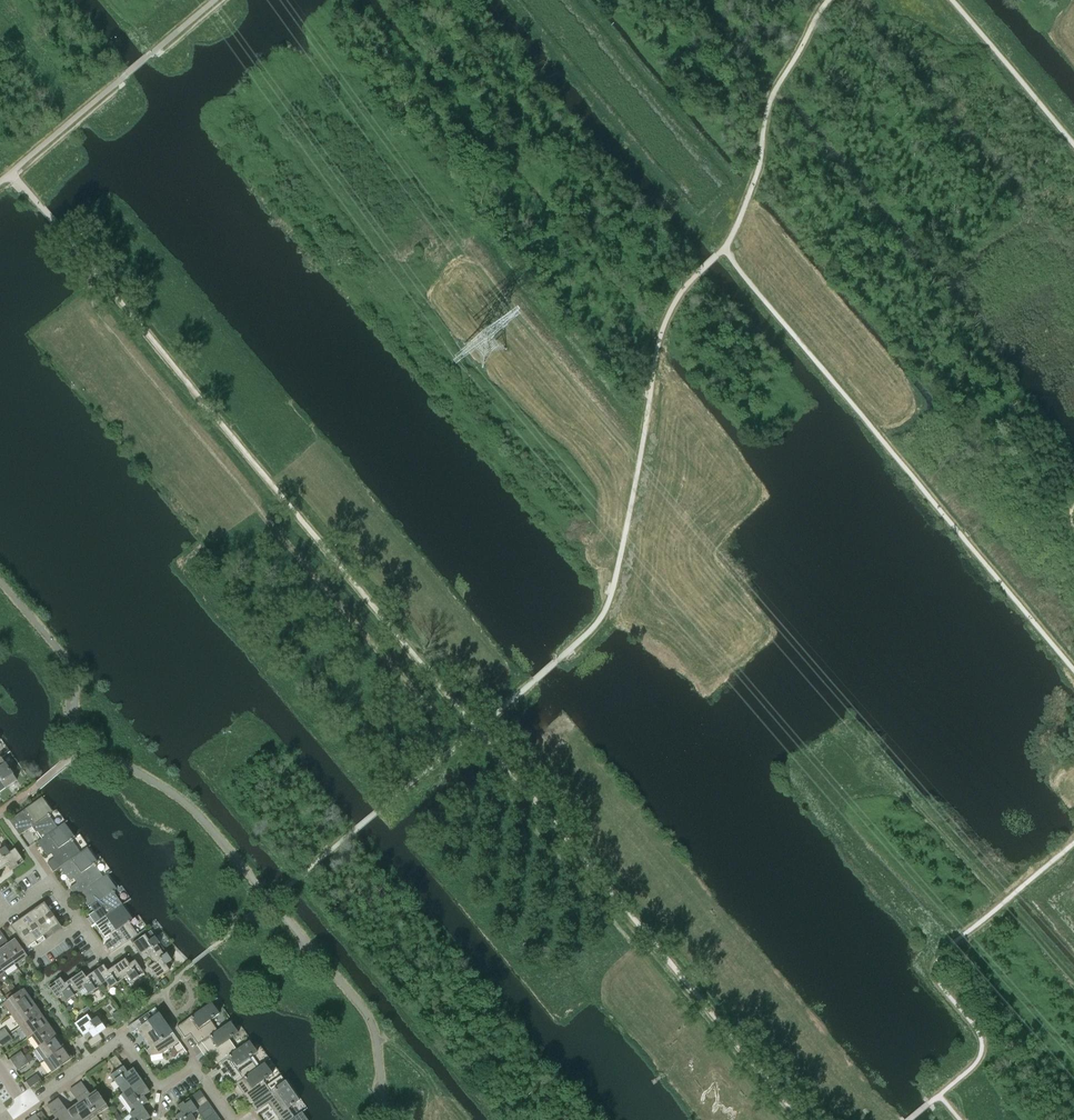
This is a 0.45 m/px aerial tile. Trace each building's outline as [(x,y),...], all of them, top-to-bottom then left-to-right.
[(0,758),(0,792),(16,780),(1,758),(0,758)] [(33,826),(41,838),(44,836),(44,837),(57,828),(57,827),(49,817),(50,816),(49,814),(52,812),(41,798),(9,821),(19,835),(33,826)] [(53,872),(60,867),(80,852),(72,842),(73,841),(72,839),(75,837),(64,822),(57,827),(57,828),(44,837),(44,836),(41,838),(37,842),(47,856),(51,854),(54,858),(47,863),(53,872)] [(2,868),(7,864),(11,870),(24,861),(15,849),(9,853),(5,847),(0,850),(0,865),(2,868)] [(87,847),(80,852),(60,867),(70,881),(73,879),(76,883),(69,888),(75,897),(79,894),(103,877),(102,877),(95,866),(96,866),(95,864),(97,862),(87,847)] [(94,924),(106,916),(122,905),(114,894),(115,893),(114,891),(116,889),(106,874),(102,877),(103,877),(79,894),(89,908),(93,906),(95,910),(88,915),(94,924)] [(44,903),(36,909),(51,931),(53,934),(62,928),(59,925),(44,903)] [(110,954),(130,940),(138,934),(130,924),(131,923),(129,921),(132,919),(122,905),(106,916),(94,924),(105,938),(109,936),(111,940),(104,945),(110,954)] [(51,931),(36,909),(27,914),(43,936),(51,931)] [(43,936),(27,914),(19,920),(35,942),(43,936)] [(26,948),(35,942),(19,920),(11,926),(26,948)] [(138,934),(130,940),(140,956),(146,952),(150,957),(163,948),(148,927),(138,934)] [(0,931),(0,943),(15,964),(26,956),(15,939),(9,944),(0,931)] [(15,964),(0,943),(0,967),(3,972),(15,964)] [(171,960),(163,948),(150,957),(154,963),(148,967),(157,979),(169,970),(165,964),(171,960)] [(113,967),(122,979),(127,975),(131,981),(144,973),(135,960),(129,964),(125,958),(113,967)] [(122,979),(113,967),(107,971),(103,965),(91,973),(100,986),(106,982),(110,988),(122,979)] [(88,994),(100,986),(91,973),(86,977),(82,971),(70,980),(79,992),(84,988),(88,994)] [(79,992),(70,980),(64,984),(60,978),(48,986),(57,999),(63,995),(67,1001),(79,992)] [(3,1003),(11,1015),(31,1001),(27,995),(30,993),(26,987),(3,1003)] [(135,999),(130,1002),(133,1007),(138,1004),(135,999)] [(35,1006),(31,1001),(11,1015),(19,1026),(42,1010),(38,1005),(35,1006)] [(196,1045),(197,1045),(217,1031),(217,1030),(210,1020),(219,1014),(211,1002),(176,1027),(184,1037),(185,1038),(185,1037),(190,1034),(197,1044),(196,1045)] [(83,1011),(86,1015),(92,1011),(89,1007),(83,1011)] [(46,1016),(42,1010),(19,1026),(27,1038),(31,1035),(47,1024),(43,1018),(46,1016)] [(148,1012),(139,1019),(127,1027),(131,1033),(137,1029),(150,1048),(146,1051),(149,1056),(162,1054),(179,1042),(159,1013),(151,1018),(148,1012)] [(74,1024),(83,1036),(89,1032),(93,1037),(87,1041),(91,1048),(102,1040),(98,1034),(106,1029),(97,1017),(91,1021),(87,1015),(74,1024)] [(230,1021),(217,1030),(217,1031),(197,1045),(201,1052),(202,1052),(202,1053),(202,1052),(203,1052),(206,1050),(216,1064),(215,1064),(216,1065),(236,1050),(229,1039),(238,1033),(230,1021)] [(52,1029),(47,1024),(31,1035),(39,1047),(58,1033),(54,1028),(52,1029)] [(8,1034),(4,1028),(0,1031),(0,1040),(8,1034)] [(39,1047),(36,1049),(44,1061),(64,1047),(60,1041),(62,1039),(58,1033),(39,1047)] [(8,1034),(0,1040),(0,1045),(2,1047),(12,1040),(8,1034)] [(249,1041),(236,1050),(216,1065),(223,1075),(228,1072),(233,1080),(235,1083),(255,1069),(248,1059),(257,1052),(249,1041)] [(64,1047),(44,1061),(52,1072),(74,1057),(70,1050),(68,1052),(64,1047)] [(14,1065),(24,1057),(20,1051),(10,1059),(14,1065)] [(110,1075),(123,1093),(141,1080),(133,1068),(127,1072),(115,1055),(109,1060),(117,1071),(110,1075)] [(29,1063),(24,1057),(14,1065),(18,1070),(29,1063)] [(264,1063),(255,1069),(235,1083),(231,1086),(235,1093),(236,1093),(236,1094),(237,1094),(237,1093),(241,1091),(251,1105),(271,1091),(263,1081),(272,1074),(264,1063)] [(30,1088),(41,1080),(37,1074),(26,1082),(30,1088)] [(142,1105),(142,1106),(148,1102),(144,1096),(150,1092),(141,1080),(123,1093),(120,1095),(132,1112),(135,1110),(142,1105)] [(251,1105),(256,1112),(268,1103),(279,1119),(290,1119),(294,1117),(294,1116),(288,1108),(299,1100),(285,1080),(271,1091),(251,1105)] [(75,1086),(96,1115),(108,1107),(96,1091),(90,1095),(81,1082),(75,1086)] [(75,1086),(70,1090),(79,1103),(73,1107),(82,1119),(89,1119),(96,1115),(75,1086)] [(189,1098),(193,1104),(204,1096),(200,1090),(189,1098)] [(207,1101),(204,1096),(193,1104),(197,1109),(207,1101)] [(73,1107),(67,1111),(58,1098),(52,1102),(65,1119),(82,1119),(73,1107)] [(189,1098),(177,1106),(181,1112),(175,1116),(177,1119),(196,1119),(192,1115),(197,1111),(198,1111),(197,1109),(193,1104),(189,1098)] [(211,1107),(207,1101),(197,1109),(198,1111),(197,1111),(200,1115),(211,1107)] [(52,1102),(47,1106),(56,1119),(54,1119),(65,1119),(52,1102)] [(123,1118),(124,1119),(146,1119),(150,1117),(142,1106),(142,1105),(135,1110),(132,1112),(123,1118)] [(211,1107),(200,1115),(204,1119),(215,1112),(211,1107)] [(294,1116),(294,1117),(290,1119),(307,1119),(301,1111),(294,1116)]
